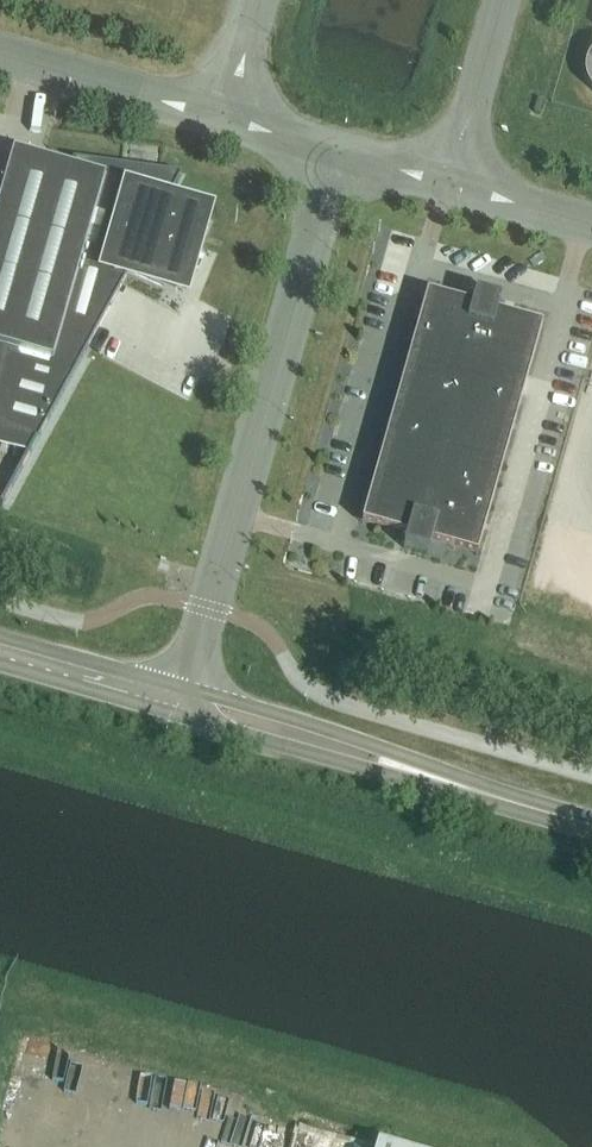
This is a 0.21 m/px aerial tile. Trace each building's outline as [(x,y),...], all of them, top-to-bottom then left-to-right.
[(0,201),(0,349),(6,351),(0,373),(0,432),(34,442),(2,501),(0,505),(2,507),(3,506),(89,347),(99,328),(122,284),(126,279),(128,274),(146,282),(165,290),(176,295),(179,286),(188,266),(193,255),(197,246),(206,225),(198,222),(166,207),(165,207),(182,177),(162,174),(157,173),(123,169),(118,168),(73,162),(73,163),(75,164),(74,171),(14,153),(0,201)] [(407,537),(404,549),(429,557),(432,545),(477,557),(542,328),(497,315),(501,303),(476,296),(472,308),(427,295),(362,525),(407,537)]
